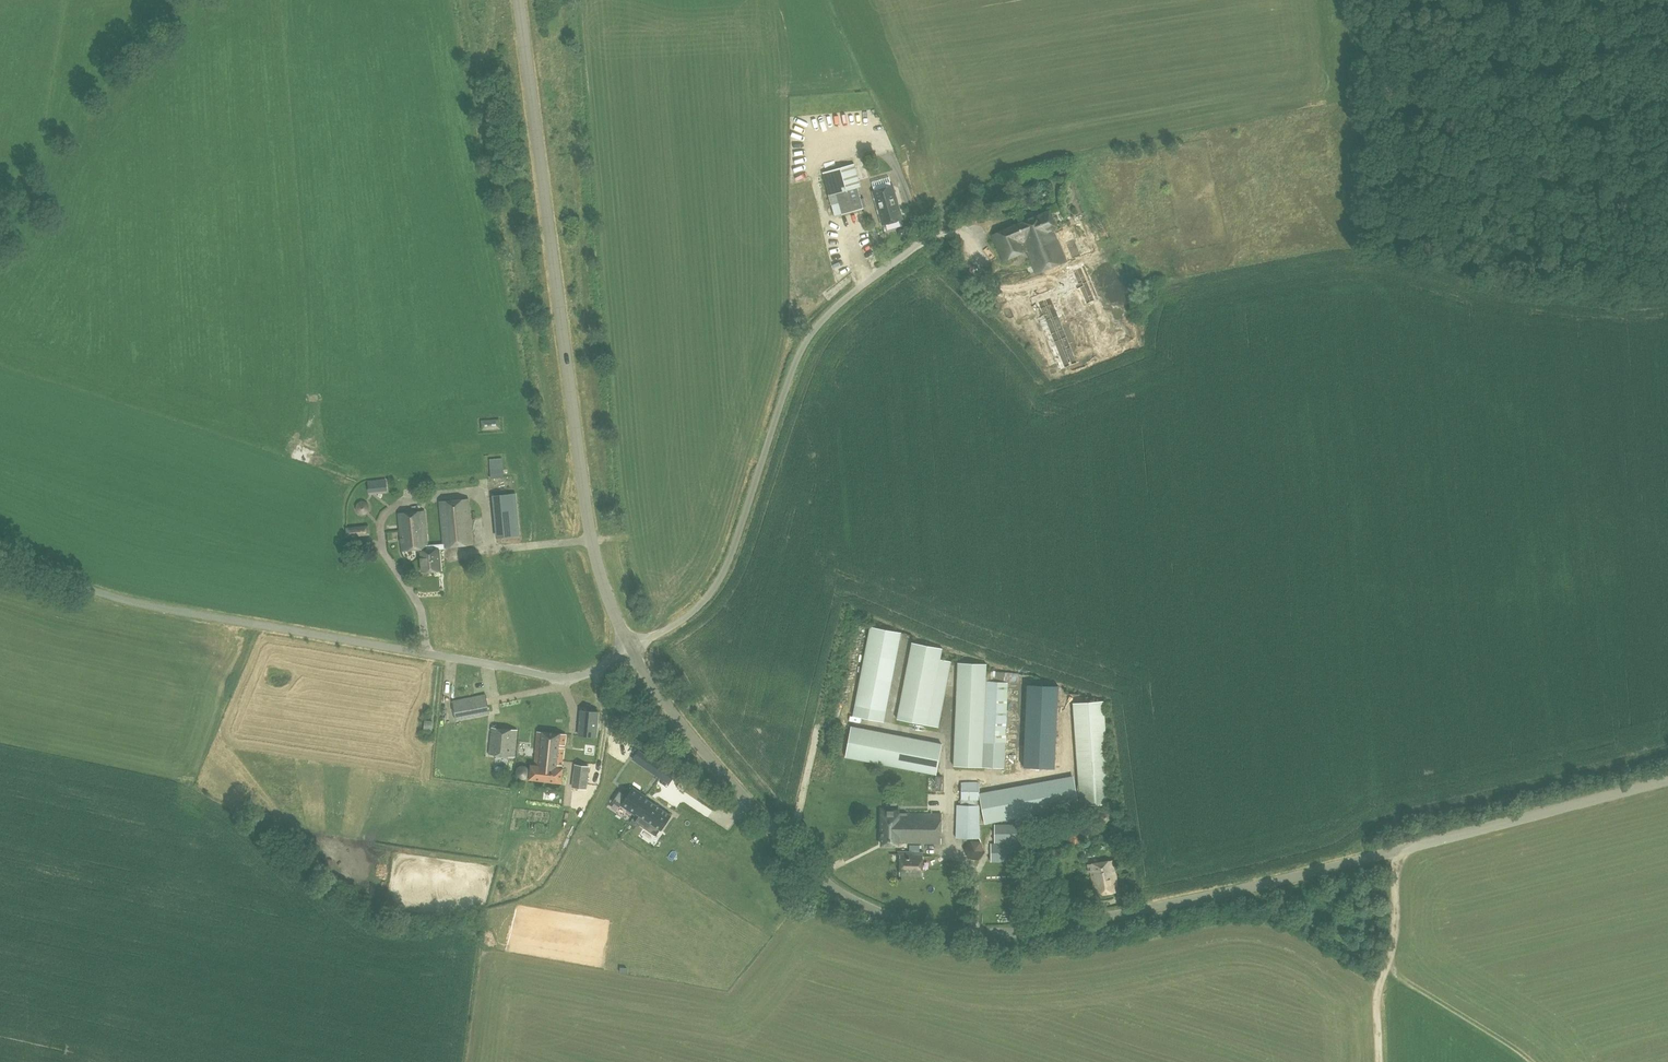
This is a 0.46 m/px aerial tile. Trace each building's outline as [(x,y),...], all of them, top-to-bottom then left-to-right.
[(875,117),(868,120),(880,142),(886,138),(875,117)] [(847,129),(860,126),(858,119),(846,122),(847,129)] [(860,198),(857,187),(861,186),(854,163),(822,173),(835,215),(843,213),(862,207),(866,206),(864,197),(860,198)] [(893,185),(883,188),(872,191),(882,225),(902,219),(893,185)] [(992,234),(992,235),(1002,259),(1026,249),(1036,273),(1066,260),(1054,231),(1052,231),(1051,229),(1057,227),(1050,210),(992,234)] [(1097,228),(1089,231),(1095,244),(1102,241),(1097,228)] [(1035,292),(1057,363),(1081,356),(1059,284),(1035,292)] [(1092,316),(1101,314),(1099,305),(1091,307),(1092,316)] [(1098,354),(1120,346),(1120,328),(1120,326),(1109,326),(1112,334),(1107,336),(1092,336),(1100,332),(1095,332),(1091,334),(1091,332),(1087,323),(1087,322),(1084,314),(1077,317),(1092,354),(1098,354)] [(481,420),(481,430),(501,429),(500,419),(481,420)] [(502,458),(490,459),(491,478),(503,477),(502,458)] [(386,479),(369,480),(369,491),(387,490),(386,479)] [(516,494),(492,497),(497,539),(521,537),(516,494)] [(440,570),(439,549),(445,549),(445,547),(473,544),(469,498),(440,501),(445,543),(427,544),(424,511),(399,513),(403,550),(419,549),(419,551),(421,551),(422,571),(440,570)] [(345,527),(347,537),(371,535),(369,524),(345,527)] [(870,626),(853,716),(884,722),(901,632),(870,626)] [(939,727),(941,719),(952,661),(941,659),(943,648),(911,642),(897,719),(939,727)] [(1004,767),(1005,753),(1009,672),(987,671),(987,664),(958,662),(955,742),(955,766),(1004,767)] [(1059,686),(1027,684),(1023,767),(1055,769),(1059,686)] [(479,715),(475,696),(453,700),(457,720),(479,715)] [(1080,806),(1111,803),(1103,701),(1072,703),(1080,806)] [(597,736),(599,712),(581,710),(579,735),(597,736)] [(423,729),(432,730),(433,721),(424,720),(423,729)] [(845,757),(908,769),(936,775),(942,743),(851,725),(845,757)] [(492,727),(489,754),(515,757),(517,729),(512,729),(501,728),(492,727)] [(531,765),(530,779),(561,783),(563,768),(562,768),(566,734),(538,731),(534,765),(531,765)] [(675,774),(639,749),(632,759),(669,784),(675,774)] [(586,789),(589,766),(575,764),(572,787),(586,789)] [(914,780),(906,780),(906,792),(914,792),(914,780)] [(955,838),(970,838),(979,838),(980,805),(979,805),(979,792),(979,791),(979,782),(962,782),(955,782),(955,794),(961,794),(961,804),(956,804),(955,838)] [(633,787),(620,806),(634,815),(636,813),(662,831),(672,816),(646,798),(647,797),(633,787)] [(898,843),(898,854),(900,854),(899,875),(922,876),(923,854),(913,853),(914,843),(941,843),(941,813),(902,812),(902,811),(884,811),(884,831),(880,831),(880,843),(898,843)] [(1080,822),(1078,822),(1078,819),(1072,819),(1072,823),(1068,823),(1069,843),(1081,843),(1080,822)] [(1025,824),(996,824),(996,844),(990,844),(990,863),(1025,863),(1025,824)] [(981,841),(970,840),(964,848),(968,858),(978,860),(985,851),(981,841)] [(1087,849),(1088,856),(1098,854),(1097,847),(1087,849)] [(1088,864),(1089,872),(1091,871),(1095,894),(1118,891),(1113,860),(1088,864)]
